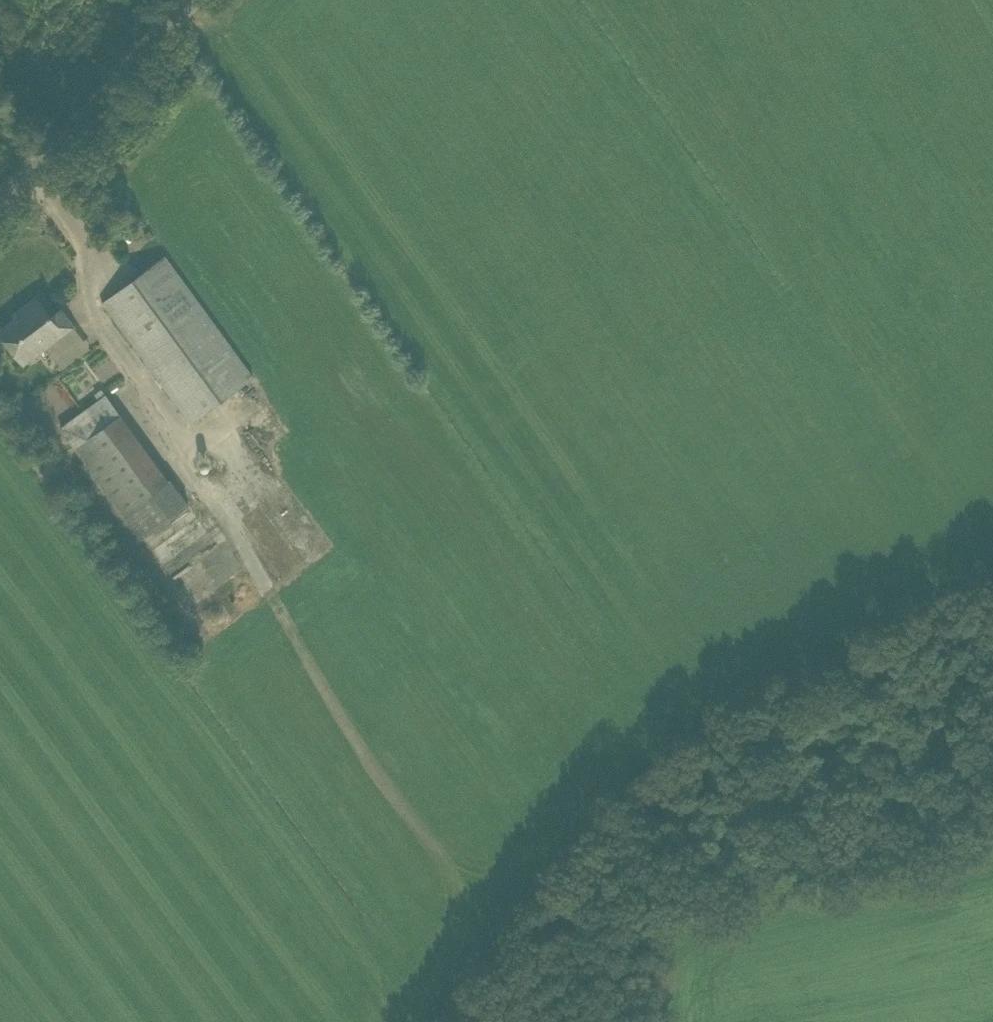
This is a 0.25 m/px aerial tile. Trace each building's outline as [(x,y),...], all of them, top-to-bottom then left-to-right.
[(193,422),(255,376),(165,256),(103,302),(193,422)] [(25,365),(74,327),(61,309),(51,316),(40,300),(0,330),(0,332),(25,365)] [(60,427),(58,428),(73,447),(140,539),(189,504),(170,477),(168,479),(106,393),(60,427)] [(205,575),(187,585),(195,598),(212,587),(205,575)]
